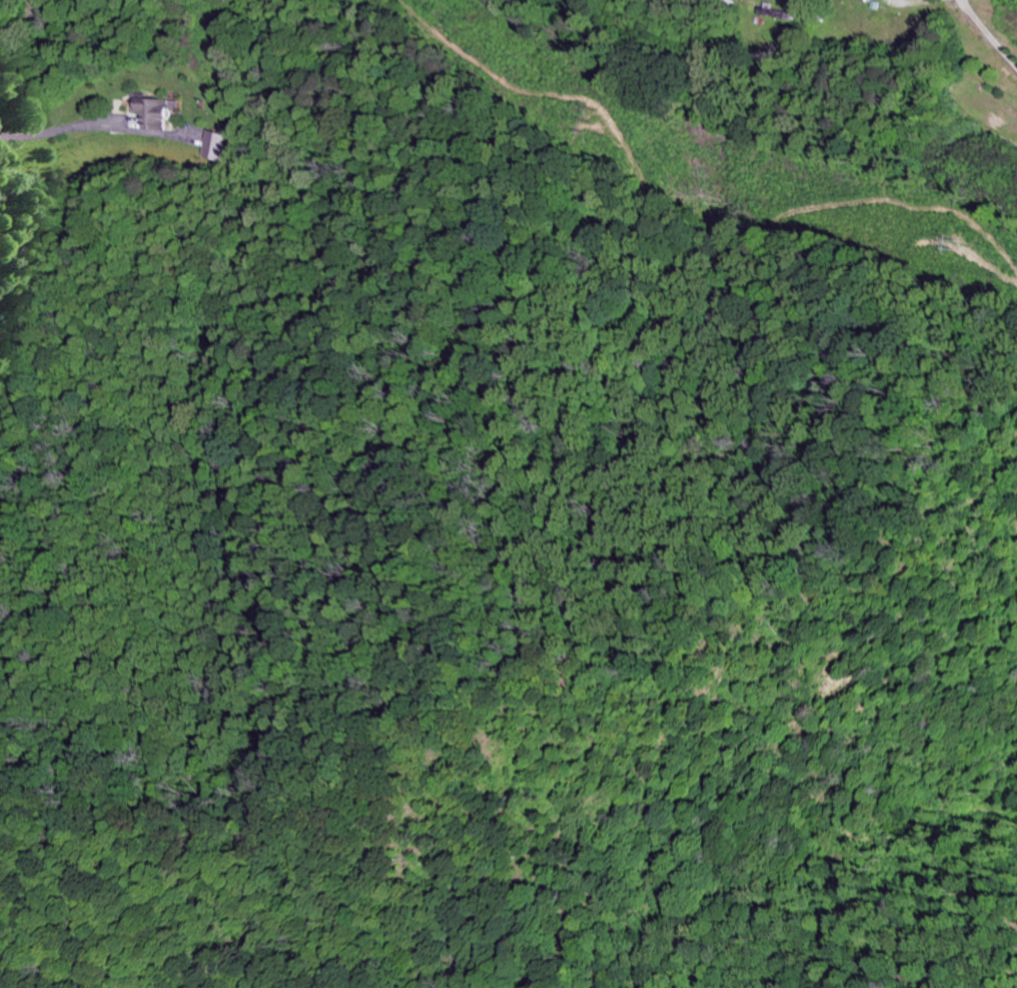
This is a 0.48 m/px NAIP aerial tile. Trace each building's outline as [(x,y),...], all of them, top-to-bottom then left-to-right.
[(173,98),(136,97),(136,115),(147,115),(147,130),(167,131),(167,120),(172,120),(173,98)] [(225,161),(230,135),(209,131),(204,157),(225,161)]
